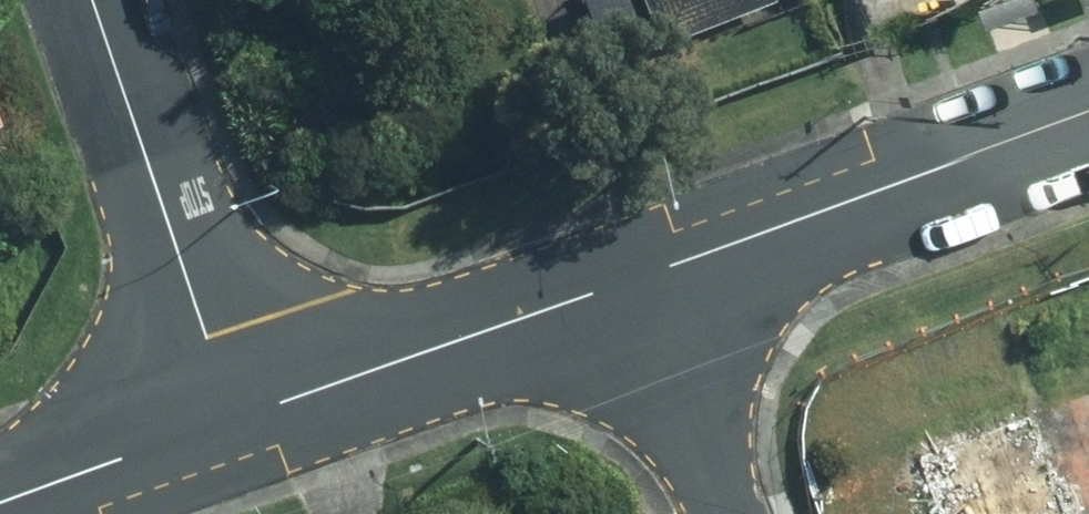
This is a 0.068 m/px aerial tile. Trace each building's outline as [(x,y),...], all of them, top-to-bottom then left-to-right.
[(639,45),(752,4),(751,0),(622,0),(639,45)] [(894,458),(915,513),(1067,513),(1028,409),(894,458)]
